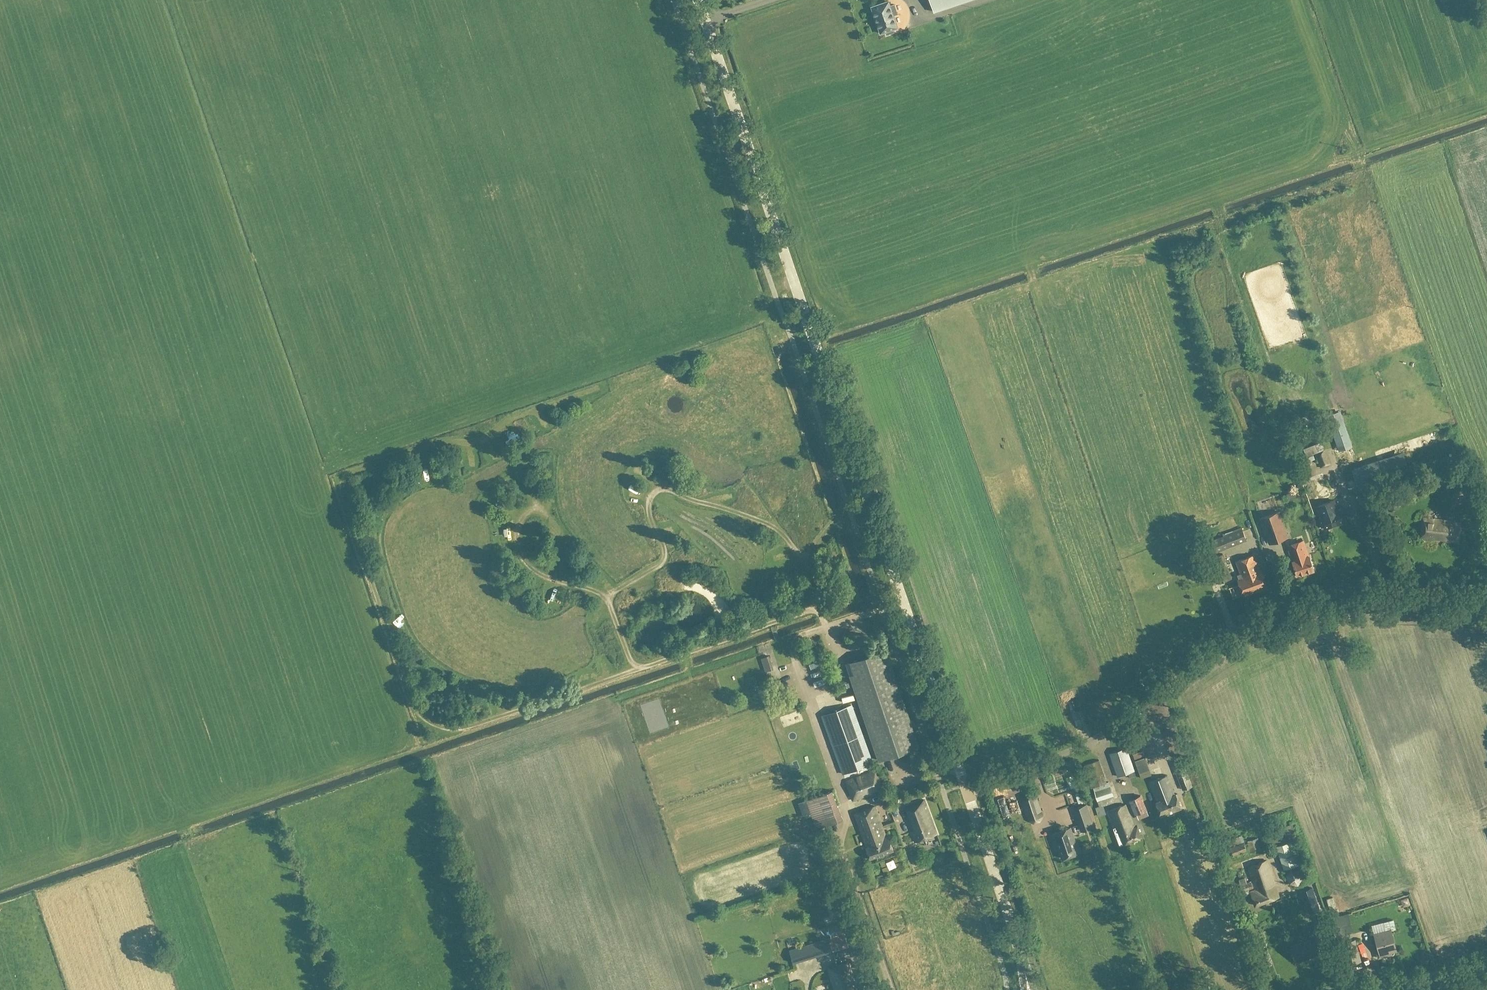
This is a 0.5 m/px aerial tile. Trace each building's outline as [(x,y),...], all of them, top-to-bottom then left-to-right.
[(934,12),(970,0),(930,0),(934,12)] [(888,1),(871,7),(880,34),(885,32),(886,35),(893,33),(892,30),(897,28),(893,16),(897,14),(894,5),(890,6),(888,1)] [(1352,446),(1340,413),(1327,417),(1338,451),(1334,452),(1342,473),(1359,467),(1351,446),(1352,446)] [(1298,417),(1301,426),(1306,424),(1303,415),(1298,417)] [(1320,443),(1303,450),(1308,461),(1315,459),(1313,455),(1323,450),(1320,443)] [(1325,452),(1315,456),(1320,469),(1330,465),(1325,452)] [(1392,478),(1386,459),(1361,467),(1368,486),(1392,478)] [(1473,487),(1470,475),(1462,477),(1465,489),(1473,487)] [(1345,508),(1337,511),(1333,501),(1330,502),(1322,478),(1308,483),(1321,518),(1321,519),(1325,530),(1345,522),(1343,517),(1348,515),(1345,508)] [(1455,489),(1453,498),(1464,499),(1465,490),(1455,489)] [(1279,512),(1260,519),(1269,544),(1288,537),(1279,512)] [(1394,531),(1401,525),(1393,519),(1386,524),(1394,531)] [(1423,519),(1420,538),(1458,544),(1461,524),(1423,519)] [(1216,553),(1246,542),(1241,530),(1212,541),(1216,553)] [(1304,542),(1287,547),(1292,562),(1296,577),(1313,572),(1309,557),(1308,557),(1304,542)] [(1231,580),(1224,555),(1208,560),(1215,585),(1231,580)] [(1254,556),(1236,563),(1242,580),(1238,581),(1244,596),(1266,588),(1261,572),(1259,572),(1254,556)] [(808,646),(817,645),(816,633),(807,634),(808,646)] [(846,665),(878,762),(919,748),(887,652),(846,665)] [(760,660),(764,673),(773,670),(768,657),(760,660)] [(1066,710),(1075,706),(1071,698),(1063,702),(1066,710)] [(851,706),(822,716),(843,775),(872,765),(851,706)] [(1118,778),(1134,772),(1126,749),(1109,754),(1118,778)] [(1142,751),(1132,755),(1134,760),(1143,756),(1142,751)] [(1141,758),(1131,761),(1137,776),(1147,772),(1141,758)] [(1115,803),(1108,783),(1106,784),(1099,761),(1084,766),(1091,789),(1093,788),(1099,808),(1096,809),(1099,817),(1105,815),(1103,807),(1115,803)] [(1172,766),(1182,791),(1192,788),(1183,762),(1172,766)] [(875,772),(846,782),(853,801),(881,791),(875,772)] [(1167,776),(1149,783),(1157,803),(1155,804),(1160,817),(1181,809),(1176,796),(1174,796),(1167,776)] [(1053,784),(1036,790),(1047,820),(1064,814),(1053,784)] [(1060,787),(1061,801),(1073,801),(1072,786),(1060,787)] [(832,792),(807,801),(817,830),(842,822),(832,792)] [(1033,823),(1039,821),(1042,816),(1035,796),(1029,793),(1024,795),(1021,801),(1028,821),(1033,823)] [(1140,797),(1130,801),(1135,815),(1145,811),(1140,797)] [(906,807),(915,831),(911,833),(915,843),(936,835),(924,800),(906,807)] [(1093,827),(1086,805),(1074,809),(1082,831),(1093,827)] [(863,834),(882,827),(874,806),(855,813),(863,834)] [(1124,806),(1107,812),(1113,829),(1112,830),(1118,846),(1140,838),(1136,828),(1133,829),(1124,806)] [(1191,825),(1195,836),(1204,833),(1200,822),(1191,825)] [(882,827),(863,834),(868,848),(866,849),(870,860),(893,851),(887,834),(884,835),(882,827)] [(1073,842),(1074,842),(1070,828),(1052,834),(1055,846),(1057,845),(1061,859),(1077,854),(1073,842)] [(1227,838),(1229,845),(1240,842),(1238,835),(1227,838)] [(1254,839),(1247,841),(1251,852),(1258,849),(1254,839)] [(1276,847),(1284,870),(1302,864),(1294,841),(1276,847)] [(1250,894),(1254,906),(1278,897),(1266,862),(1247,869),(1256,892),(1250,894)] [(1049,866),(1052,878),(1061,876),(1058,864),(1049,866)] [(1289,885),(1297,886),(1303,879),(1299,870),(1290,869),(1285,877),(1289,885)] [(1242,878),(1239,880),(1241,885),(1240,885),(1243,896),(1249,895),(1249,891),(1253,889),(1251,882),(1244,884),(1242,878)] [(1304,904),(1316,901),(1312,888),(1306,889),(1307,893),(1301,895),(1304,904)] [(1316,936),(1328,932),(1325,922),(1312,926),(1316,936)] [(829,939),(832,951),(848,947),(841,924),(828,928),(831,938),(829,939)] [(1385,957),(1384,955),(1396,952),(1391,931),(1373,935),(1377,951),(1375,951),(1377,959),(1385,957)] [(832,951),(829,939),(789,951),(793,964),(809,958),(832,951)] [(1315,940),(1290,947),(1295,963),(1320,955),(1315,940)] [(1343,966),(1360,962),(1355,940),(1338,945),(1343,966)] [(836,967),(837,967),(844,987),(842,988),(843,989),(857,989),(848,963),(836,967)] [(836,967),(828,969),(834,989),(843,989),(842,988),(844,987),(837,967),(836,967)]
